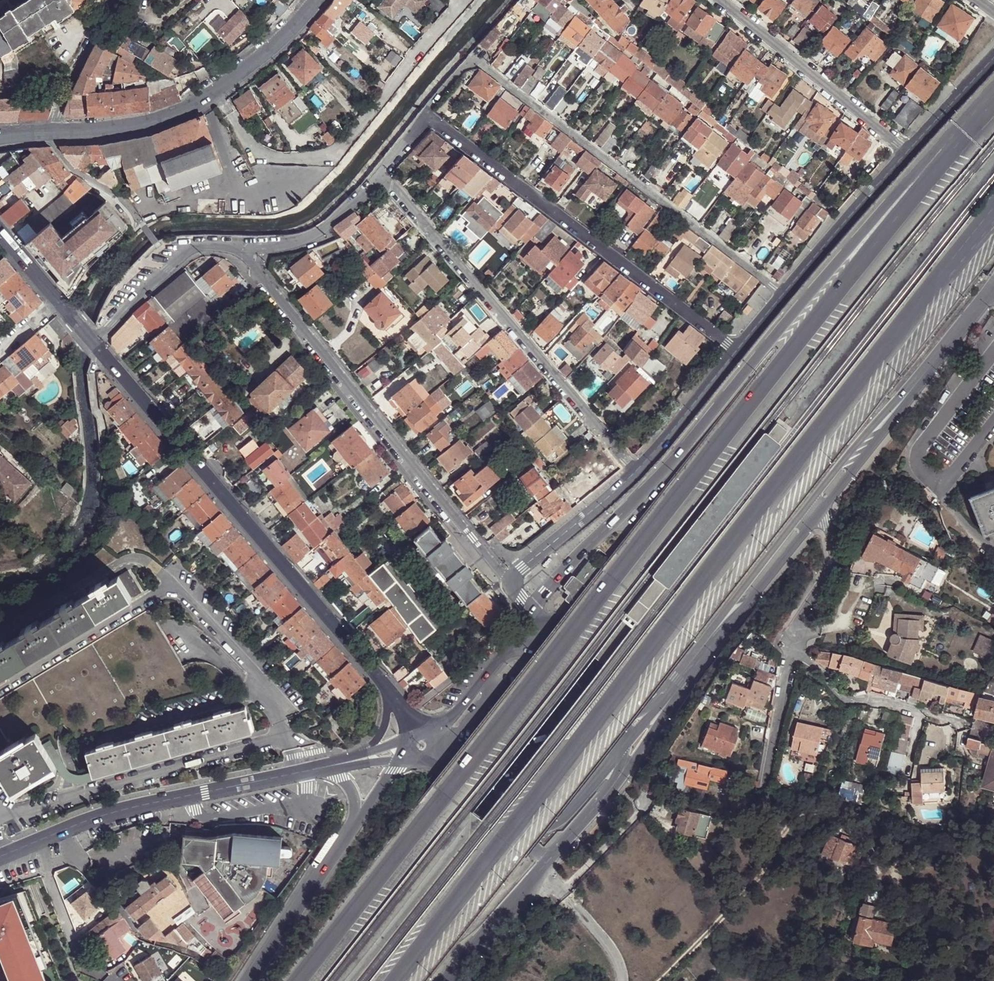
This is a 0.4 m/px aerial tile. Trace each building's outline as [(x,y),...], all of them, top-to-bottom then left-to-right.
[(0,20),(0,27),(14,50),(16,54),(79,14),(78,14),(69,0),(29,0),(0,20)] [(78,14),(91,6),(87,0),(69,0),(78,14)] [(241,14),(249,5),(244,0),(225,0),(241,14)] [(332,36),(336,29),(329,23),(333,18),(334,19),(335,17),(334,16),(350,0),(333,0),(330,4),(324,12),(316,23),(332,36)] [(416,0),(384,0),(379,6),(393,17),(402,5),(400,4),(402,2),(404,3),(417,14),(423,5),(416,0)] [(534,9),(541,0),(517,0),(514,3),(522,9),(525,6),(529,10),(531,7),(534,9)] [(534,9),(532,11),(545,21),(552,13),(561,1),(562,0),(541,0),(534,9)] [(566,1),(575,9),(579,12),(591,21),(595,18),(596,17),(575,0),(569,0),(566,1)] [(600,14),(614,3),(611,0),(588,0),(600,14)] [(664,9),(670,0),(643,0),(640,4),(660,16),(664,9)] [(680,28),(689,15),(686,13),(695,2),(693,0),(670,0),(664,9),(678,21),(675,24),(680,28)] [(757,8),(773,20),(786,5),(779,0),(764,0),(757,8)] [(789,4),(806,17),(818,2),(816,0),(792,0),(789,4)] [(846,3),(850,6),(870,21),(872,16),(856,3),(858,0),(848,0),(846,3)] [(938,0),(917,0),(912,9),(922,16),(917,23),(926,29),(943,3),(938,0)] [(271,12),(278,19),(286,12),(288,9),(281,2),(271,12)] [(618,34),(628,25),(630,21),(627,18),(623,13),(618,8),(614,3),(600,14),(618,34)] [(618,8),(623,13),(625,12),(629,8),(624,3),(618,8)] [(576,16),(572,13),(561,4),(547,22),(560,32),(558,34),(560,36),(562,34),(574,18),(576,16)] [(806,17),(789,4),(786,8),(802,21),(806,17)] [(821,4),(809,19),(824,32),(837,17),(821,4)] [(972,19),(951,5),(938,26),(959,39),(972,19)] [(698,45),(708,52),(726,27),(698,8),(687,23),(689,25),(704,35),(699,44),(698,45)] [(591,21),(579,12),(576,16),(588,25),(585,27),(574,18),(562,34),(578,46),(592,28),(594,25),(591,21)] [(872,16),(870,21),(889,36),(892,32),(895,27),(892,26),(890,29),(872,16)] [(372,31),(355,17),(349,25),(350,26),(348,29),(356,35),(358,33),(365,38),(372,31)] [(595,18),(591,21),(594,25),(596,26),(599,22),(595,18)] [(316,23),(310,30),(321,40),(319,42),(326,48),(334,39),(332,36),(316,23)] [(792,39),(800,29),(794,24),(786,34),(792,39)] [(699,44),(704,35),(689,25),(684,33),(699,44)] [(805,26),(793,40),(799,45),(810,31),(805,26)] [(850,40),(832,26),(819,42),(836,56),(850,40)] [(0,27),(0,56),(1,58),(14,50),(0,27)] [(121,27),(113,40),(121,44),(126,36),(128,32),(121,27)] [(478,43),(486,48),(500,32),(493,27),(478,43)] [(592,28),(578,46),(574,50),(573,52),(580,57),(584,51),(587,53),(593,58),(605,42),(593,33),(595,30),(592,28)] [(854,43),(852,42),(844,52),(853,60),(859,54),(861,56),(865,52),(874,60),(882,50),(881,49),(886,42),(883,39),(881,41),(866,28),(854,43)] [(729,58),(735,63),(745,49),(748,45),(748,44),(729,30),(716,49),(729,58)] [(892,32),(889,36),(894,39),(898,42),(911,52),(914,54),(916,50),(892,32)] [(306,34),(300,40),(304,44),(310,39),(306,34)] [(578,46),(562,34),(560,36),(558,39),(574,50),(578,46)] [(618,41),(611,35),(609,38),(625,51),(627,48),(624,46),(618,41)] [(622,35),(618,41),(624,46),(629,40),(622,35)] [(121,44),(143,58),(145,59),(151,50),(126,36),(121,44)] [(99,40),(81,74),(101,76),(102,84),(106,84),(112,84),(138,82),(148,81),(148,70),(138,65),(143,58),(121,44),(113,40),(109,45),(99,40)] [(629,40),(624,46),(627,48),(634,54),(638,48),(629,40)] [(622,55),(605,42),(593,58),(609,70),(622,55)] [(145,59),(169,74),(178,59),(154,44),(151,50),(145,59)] [(745,49),(756,58),(758,55),(749,48),(751,46),(748,44),(748,45),(745,49)] [(627,48),(625,51),(624,52),(632,58),(635,55),(634,54),(627,48)] [(638,48),(634,54),(635,55),(640,58),(642,61),(645,62),(652,69),(657,62),(638,48)] [(289,66),(304,83),(320,68),(303,49),(294,57),(297,59),(289,66)] [(749,88),(752,91),(759,80),(768,67),(756,58),(745,49),(735,63),(732,67),(726,76),(732,80),(736,74),(750,85),(749,88)] [(5,86),(20,83),(18,59),(16,54),(14,50),(1,58),(3,62),(5,86)] [(894,68),(890,73),(897,79),(897,82),(900,84),(902,83),(903,84),(918,66),(904,56),(903,58),(894,51),(885,62),(894,68)] [(914,54),(911,52),(909,54),(918,61),(918,60),(922,64),(924,62),(914,54)] [(500,53),(492,64),(497,69),(506,58),(500,53)] [(635,64),(622,55),(609,70),(604,77),(610,82),(616,75),(625,82),(635,69),(637,67),(642,61),(640,58),(635,64)] [(657,62),(652,69),(658,73),(664,78),(668,72),(661,66),(663,63),(658,60),(657,62)] [(717,69),(726,76),(732,67),(728,64),(725,68),(720,64),(717,69)] [(760,88),(765,92),(771,96),(786,75),(770,64),(768,67),(759,80),(764,83),(760,88)] [(207,66),(194,71),(200,82),(211,74),(207,66)] [(635,69),(625,82),(623,85),(639,97),(651,81),(645,77),(649,72),(643,66),(639,72),(635,69)] [(938,82),(919,68),(906,85),(924,100),(938,82)] [(505,89),(480,70),(473,79),(471,77),(469,79),(471,81),(468,86),(487,101),(483,107),(488,111),(505,89)] [(522,70),(513,82),(521,87),(530,75),(522,70)] [(668,72),(664,78),(669,82),(673,85),(681,91),(683,88),(686,84),(669,71),(668,72)] [(289,98),(295,95),(277,72),(258,86),(287,124),(301,114),(289,98)] [(664,78),(658,73),(656,75),(667,85),(669,82),(664,78)] [(946,79),(939,73),(936,77),(944,83),(947,79),(946,79)] [(86,93),(88,116),(113,114),(112,92),(112,84),(106,84),(106,92),(94,93),(95,85),(101,85),(101,84),(102,84),(101,76),(81,74),(73,92),(86,93)] [(537,81),(530,75),(521,87),(528,93),(537,81)] [(656,75),(651,81),(667,93),(670,90),(671,88),(667,85),(656,75)] [(373,76),(369,81),(379,89),(383,84),(373,76)] [(148,81),(149,109),(180,99),(179,96),(176,87),(173,78),(148,81)] [(752,91),(750,93),(759,99),(765,92),(760,88),(764,83),(759,80),(752,91)] [(112,92),(113,114),(149,109),(148,81),(138,82),(139,88),(112,92)] [(530,95),(536,99),(547,85),(541,81),(530,95)] [(667,93),(651,81),(639,97),(634,103),(640,107),(639,108),(649,116),(653,111),(667,93)] [(681,91),(673,85),(671,88),(670,90),(685,102),(688,98),(681,91)] [(20,91),(20,98),(20,103),(53,104),(58,92),(46,92),(46,88),(44,87),(42,88),(41,90),(42,91),(42,93),(35,92),(34,88),(32,88),(32,91),(20,91)] [(683,88),(681,91),(688,98),(695,103),(702,109),(703,109),(705,105),(706,104),(692,93),(691,94),(684,89),(683,88)] [(233,101),(246,123),(248,121),(246,118),(260,107),(250,89),(233,101)] [(505,89),(488,111),(487,113),(507,127),(524,103),(505,89)] [(773,103),(767,112),(773,117),(771,119),(783,129),(796,110),(802,114),(811,102),(793,89),(780,107),(773,103)] [(65,117),(88,116),(86,93),(73,92),(69,100),(70,100),(66,109),(65,112),(65,117)] [(682,105),(667,93),(653,111),(666,119),(662,124),(666,127),(670,123),(669,122),(682,105)] [(554,109),(562,99),(556,94),(548,105),(554,109)] [(886,111),(895,99),(890,94),(880,107),(886,111)] [(17,119),(20,103),(20,98),(0,100),(0,120),(17,119)] [(361,99),(356,104),(361,107),(365,103),(361,99)] [(568,103),(562,99),(554,109),(560,114),(568,103)] [(766,112),(773,102),(769,99),(762,109),(766,112)] [(895,119),(907,129),(924,108),(911,99),(895,119)] [(817,103),(817,104),(812,100),(811,102),(802,114),(793,127),(799,130),(807,118),(814,123),(811,127),(822,135),(825,129),(835,115),(817,103)] [(20,103),(17,119),(26,118),(47,117),(49,116),(53,104),(20,103)] [(702,109),(695,103),(690,109),(697,115),(702,109)] [(714,112),(710,116),(718,122),(724,126),(735,112),(732,109),(731,109),(725,104),(718,112),(715,110),(714,112)] [(520,114),(524,116),(530,107),(527,105),(520,114)] [(705,105),(703,109),(704,110),(710,116),(714,112),(705,105)] [(530,107),(524,116),(530,122),(523,132),(530,137),(534,132),(542,138),(552,124),(530,107)] [(682,108),(666,128),(669,130),(671,128),(680,135),(694,117),(682,108)] [(710,116),(704,110),(700,114),(715,126),(715,125),(718,122),(710,116)] [(212,142),(202,115),(151,135),(100,144),(108,161),(111,166),(112,169),(122,165),(128,180),(131,189),(167,176),(161,161),(212,142)] [(262,121),(266,127),(272,122),(269,117),(262,121)] [(712,130),(697,118),(683,136),(698,148),(712,130)] [(807,118),(799,130),(821,146),(830,132),(825,129),(822,135),(811,127),(814,123),(807,118)] [(587,121),(579,131),(584,135),(592,125),(587,121)] [(272,137),(279,133),(272,122),(266,127),(272,137)] [(602,145),(616,127),(609,122),(595,140),(602,145)] [(724,126),(718,122),(715,125),(727,134),(725,136),(734,143),(738,137),(730,130),(727,128),(724,126)] [(837,142),(847,149),(857,133),(841,122),(827,144),(833,148),(837,142)] [(733,126),(730,130),(738,137),(744,142),(746,143),(750,137),(739,129),(738,130),(733,126)] [(862,136),(866,130),(861,127),(857,133),(862,136)] [(329,129),(321,136),(328,144),(337,139),(329,129)] [(413,150),(412,151),(424,163),(434,172),(448,157),(438,148),(445,141),(431,130),(413,150)] [(693,155),(703,162),(709,155),(715,160),(728,142),(712,130),(693,155)] [(572,138),(564,133),(557,143),(564,148),(567,145),(568,143),(572,138)] [(846,150),(860,159),(872,143),(862,136),(857,133),(847,149),(846,150)] [(610,135),(601,148),(607,152),(617,140),(610,135)] [(738,137),(734,143),(716,164),(734,178),(747,161),(755,151),(751,148),(746,153),(739,148),(744,142),(738,137)] [(586,149),(572,138),(568,143),(582,154),(586,149)] [(222,169),(212,142),(161,161),(167,176),(171,188),(222,169)] [(90,159),(108,161),(100,144),(86,146),(80,158),(90,159)] [(50,146),(29,148),(51,176),(57,183),(69,174),(70,173),(50,146)] [(88,163),(90,159),(80,158),(86,146),(60,146),(62,151),(76,167),(86,172),(89,164),(88,163)] [(29,148),(0,152),(0,175),(1,176),(4,180),(13,190),(15,192),(18,196),(29,187),(30,189),(35,185),(37,188),(51,176),(29,148)] [(564,148),(546,172),(549,174),(545,179),(559,189),(574,169),(563,160),(569,152),(564,148)] [(594,155),(586,149),(582,154),(575,163),(583,169),(584,167),(594,155)] [(846,150),(840,158),(847,163),(851,158),(858,162),(860,159),(846,150)] [(412,151),(409,154),(406,157),(419,169),(424,163),(412,151)] [(731,182),(730,184),(724,191),(741,206),(745,201),(748,196),(748,195),(764,175),(750,163),(754,158),(769,170),(772,166),(769,163),(767,161),(761,156),(755,151),(747,161),(748,162),(732,182),(731,182)] [(764,152),(761,156),(767,161),(770,157),(764,152)] [(478,166),(463,155),(460,158),(450,169),(445,175),(454,181),(461,187),(462,187),(467,182),(465,181),(478,166)] [(596,168),(601,161),(594,155),(584,167),(583,169),(591,175),(596,168)] [(709,155),(703,162),(709,167),(715,160),(709,155)] [(460,158),(457,156),(447,167),(450,169),(460,158)] [(649,179),(658,167),(652,163),(643,173),(649,179)] [(734,178),(716,164),(712,171),(730,184),(731,182),(734,178)] [(112,169),(119,184),(121,182),(128,180),(122,165),(112,169)] [(97,179),(114,188),(119,184),(112,169),(111,166),(97,179)] [(492,176),(478,166),(465,181),(467,182),(462,187),(474,196),(475,195),(477,193),(480,189),(483,186),(492,176)] [(778,170),(772,166),(769,170),(766,173),(767,174),(751,194),(748,196),(745,201),(748,203),(753,207),(761,198),(766,192),(774,198),(783,186),(771,177),(773,175),(786,185),(786,184),(789,180),(784,175),(778,170)] [(781,166),(778,170),(784,175),(787,172),(781,166)] [(617,184),(596,168),(591,175),(576,195),(584,201),(591,191),(604,201),(617,184)] [(254,175),(250,169),(245,171),(248,178),(254,175)] [(70,173),(69,174),(76,179),(82,184),(85,180),(70,173)] [(445,175),(440,180),(449,187),(454,181),(445,175)] [(775,199),(786,185),(773,175),(771,177),(783,186),(774,198),(775,199)] [(483,186),(485,189),(490,193),(500,183),(496,179),(492,176),(483,186)] [(79,197),(89,189),(82,184),(76,179),(65,192),(66,192),(74,201),(79,197)] [(794,184),(789,180),(786,184),(804,199),(807,195),(798,187),(794,184)] [(807,181),(804,185),(810,190),(813,186),(807,181)] [(802,183),(798,187),(807,195),(808,195),(811,193),(812,191),(810,190),(804,185),(802,183)] [(477,193),(475,195),(477,198),(485,189),(483,186),(480,189),(477,193)] [(625,226),(633,232),(652,208),(627,189),(620,199),(636,211),(625,226)] [(807,195),(804,199),(802,201),(786,189),(773,206),(780,211),(789,217),(794,213),(799,217),(809,204),(813,199),(808,195),(807,195)] [(25,241),(74,201),(66,192),(17,232),(25,241)] [(770,205),(775,199),(774,198),(766,192),(761,198),(770,205)] [(682,193),(674,203),(681,208),(689,198),(682,193)] [(13,200),(8,194),(1,200),(0,201),(0,211),(13,200)] [(814,197),(813,199),(821,206),(824,202),(815,195),(814,197)] [(480,238),(484,235),(492,225),(496,221),(499,217),(503,213),(484,196),(477,204),(474,201),(462,215),(470,222),(466,226),(480,238)] [(368,216),(357,226),(376,244),(381,249),(393,237),(396,241),(398,238),(405,232),(407,230),(413,225),(388,197),(368,216)] [(2,215),(10,225),(29,209),(21,199),(2,215)] [(636,211),(620,199),(617,203),(629,212),(621,223),(625,226),(636,211)] [(821,206),(813,199),(809,204),(819,211),(823,207),(821,206)] [(50,221),(29,239),(72,290),(87,267),(83,263),(96,252),(95,251),(108,240),(107,239),(113,234),(125,224),(106,201),(93,211),(95,214),(89,219),(86,215),(74,226),(62,236),(50,221)] [(745,201),(741,206),(730,221),(733,223),(748,203),(745,201)] [(73,202),(62,212),(65,215),(76,206),(73,202)] [(652,208),(633,232),(640,237),(645,229),(658,212),(659,212),(662,208),(663,207),(656,202),(652,208)] [(503,213),(499,217),(505,223),(519,209),(512,203),(503,213)] [(776,217),(780,211),(773,206),(768,212),(776,217)] [(823,207),(819,211),(817,214),(825,220),(830,213),(823,207)] [(645,229),(652,234),(655,231),(668,212),(662,208),(659,212),(645,229)] [(548,219),(542,214),(534,223),(519,209),(505,223),(499,217),(496,221),(492,225),(513,244),(518,239),(525,245),(534,235),(548,219)] [(807,210),(792,230),(805,239),(820,220),(807,210)] [(74,226),(86,215),(83,211),(70,221),(74,226)] [(360,219),(354,212),(333,227),(341,236),(342,236),(345,239),(357,229),(352,224),(360,219)] [(571,236),(548,219),(534,235),(541,241),(552,229),(562,237),(563,237),(566,239),(567,238),(568,239),(571,236)] [(733,223),(730,221),(718,236),(726,242),(738,227),(733,223)] [(682,222),(677,228),(682,232),(687,226),(682,222)] [(113,234),(116,238),(127,227),(125,224),(113,234)] [(695,242),(700,235),(687,226),(682,232),(681,233),(695,242)] [(671,237),(676,240),(681,233),(682,232),(677,228),(671,237)] [(656,250),(664,256),(670,248),(652,234),(645,229),(640,237),(633,245),(647,255),(650,251),(653,247),(657,249),(656,250)] [(652,234),(670,248),(673,244),(663,237),(655,231),(652,234)] [(405,232),(398,238),(404,245),(410,239),(405,232)] [(681,233),(679,236),(682,238),(683,236),(693,244),(690,248),(701,257),(702,258),(712,245),(700,235),(695,242),(681,233)] [(368,252),(374,246),(362,234),(356,240),(368,252)] [(557,265),(570,250),(565,245),(567,243),(562,238),(560,241),(555,236),(545,247),(543,245),(541,246),(539,248),(535,244),(524,257),(540,272),(546,265),(551,260),(557,265)] [(393,237),(381,249),(384,253),(370,266),(376,271),(382,278),(400,261),(389,248),(390,248),(388,245),(396,241),(393,237)] [(29,239),(25,241),(37,256),(69,294),(72,290),(29,239)] [(96,252),(99,255),(111,244),(108,240),(95,251),(96,252)] [(701,257),(690,248),(684,244),(669,264),(686,277),(701,257)] [(758,280),(712,245),(701,259),(706,262),(714,269),(712,272),(737,292),(734,296),(741,302),(758,280)] [(353,263),(360,255),(355,249),(347,256),(353,263)] [(575,254),(570,250),(557,265),(552,271),(548,275),(563,287),(570,279),(584,263),(579,258),(582,255),(578,251),(575,254)] [(322,273),(308,255),(287,271),(302,289),(322,273)] [(376,271),(370,266),(362,257),(360,255),(353,263),(367,279),(376,271)] [(425,256),(404,276),(410,283),(408,285),(416,294),(428,284),(435,292),(447,280),(425,256)] [(5,257),(0,261),(0,286),(17,272),(5,257)] [(217,316),(218,317),(232,306),(225,297),(223,298),(221,296),(235,284),(218,264),(223,260),(220,259),(213,257),(212,262),(215,266),(195,283),(205,296),(204,297),(185,274),(155,298),(174,322),(174,323),(186,339),(195,332),(195,333),(217,316)] [(552,271),(557,265),(551,260),(546,265),(552,271)] [(620,273),(603,261),(584,282),(599,296),(604,291),(620,273)] [(584,263),(570,279),(577,284),(589,270),(591,269),(584,263)] [(773,277),(779,281),(786,271),(781,267),(773,277)] [(386,283),(382,278),(376,271),(367,279),(379,291),(382,287),(386,283)] [(17,272),(0,286),(0,288),(9,299),(27,284),(17,272)] [(630,281),(620,273),(604,291),(606,293),(602,297),(607,302),(603,306),(607,309),(611,305),(614,301),(630,281)] [(641,289),(630,281),(614,301),(625,311),(639,292),(641,289)] [(42,302),(27,284),(9,299),(24,317),(42,302)] [(317,285),(299,299),(314,318),(332,304),(317,285)] [(456,285),(449,291),(455,297),(462,291),(456,285)] [(4,302),(9,299),(0,288),(0,297),(4,302)] [(390,321),(400,312),(381,291),(364,307),(375,319),(375,321),(376,325),(379,327),(383,328),(385,331),(393,324),(390,321)] [(639,292),(625,311),(632,317),(643,325),(652,313),(657,306),(639,292)] [(154,297),(147,303),(156,312),(161,307),(154,297)] [(9,299),(4,302),(13,312),(11,314),(18,323),(24,317),(9,299)] [(625,311),(614,301),(611,305),(622,316),(625,311)] [(147,330),(152,337),(172,321),(168,315),(162,320),(156,312),(147,303),(134,315),(112,338),(111,346),(118,353),(138,337),(138,338),(143,333),(140,329),(143,326),(147,330)] [(747,305),(742,311),(747,315),(752,309),(747,305)] [(420,318),(421,318),(428,311),(424,306),(416,314),(420,318)] [(421,318),(435,333),(440,328),(447,322),(433,307),(428,311),(421,318)] [(565,319),(554,309),(550,314),(561,323),(565,319)] [(404,316),(400,312),(390,321),(393,324),(394,325),(404,316)] [(590,318),(584,313),(578,320),(580,323),(582,325),(589,332),(593,327),(587,321),(590,318)] [(652,313),(643,325),(649,330),(658,318),(652,313)] [(561,323),(550,314),(535,330),(547,341),(563,325),(561,323)] [(462,318),(475,333),(477,331),(465,316),(462,318)] [(643,325),(632,317),(628,322),(638,331),(643,325)] [(433,347),(441,340),(435,333),(421,318),(420,318),(415,322),(412,325),(417,330),(408,338),(418,349),(422,345),(426,341),(432,348),(433,347)] [(453,353),(462,363),(474,353),(481,347),(476,342),(483,335),(479,329),(477,331),(475,333),(462,318),(445,333),(458,348),(453,353)] [(580,323),(578,320),(571,328),(574,330),(580,323)] [(595,337),(589,332),(582,325),(565,344),(582,359),(596,344),(592,340),(595,337)] [(704,337),(690,326),(685,333),(679,328),(666,345),(675,352),(677,348),(690,359),(699,348),(697,346),(704,337)] [(174,353),(184,345),(169,327),(147,345),(154,354),(158,350),(159,352),(164,358),(160,361),(162,363),(170,357),(174,353)] [(604,338),(593,327),(589,332),(595,337),(596,338),(600,342),(604,339),(604,338)] [(241,350),(261,338),(255,328),(235,340),(241,350)] [(441,340),(453,353),(458,348),(445,333),(440,328),(435,333),(441,340)] [(491,347),(502,360),(517,347),(502,329),(487,342),(481,347),(474,353),(478,358),(487,351),(491,347)] [(35,334),(10,355),(29,379),(34,375),(50,362),(47,359),(53,354),(35,334)] [(635,335),(623,350),(627,353),(632,358),(642,368),(650,356),(659,345),(653,340),(648,347),(635,335)] [(455,374),(465,366),(462,363),(453,353),(441,340),(433,347),(455,374)] [(427,352),(432,348),(426,341),(422,345),(427,352)] [(188,370),(202,359),(188,342),(184,345),(174,353),(188,370)] [(613,348),(608,343),(594,357),(594,358),(607,370),(621,356),(617,352),(613,348)] [(487,351),(498,364),(502,360),(491,347),(487,351)] [(502,360),(513,372),(528,360),(517,347),(502,360)] [(155,356),(160,361),(164,358),(159,352),(155,356)] [(187,371),(188,370),(174,353),(170,357),(181,371),(185,368),(187,371)] [(2,363),(5,367),(18,382),(11,388),(19,398),(34,385),(29,379),(10,355),(2,363)] [(292,356),(252,393),(254,396),(249,400),(267,418),(270,415),(268,412),(309,374),(292,356)] [(650,356),(642,368),(654,380),(663,368),(650,356)] [(607,370),(594,358),(589,363),(602,375),(607,370)] [(202,388),(215,377),(202,359),(188,370),(202,388)] [(498,364),(508,376),(512,373),(513,372),(502,360),(498,364)] [(526,389),(542,376),(528,360),(513,372),(512,373),(526,389)] [(18,382),(5,367),(0,372),(0,397),(11,388),(18,382)] [(654,380),(642,368),(638,372),(633,367),(607,393),(622,408),(633,397),(634,399),(650,383),(648,382),(650,379),(656,384),(657,383),(654,380)] [(359,373),(364,379),(371,374),(365,368),(359,373)] [(508,376),(507,377),(521,393),(526,389),(512,373),(508,376)] [(44,388),(34,375),(29,379),(34,385),(39,392),(44,388)] [(202,388),(216,406),(230,395),(215,377),(202,388)] [(406,413),(422,400),(408,383),(389,398),(396,407),(399,404),(406,412),(406,413)] [(230,395),(234,401),(244,393),(240,387),(230,395)] [(441,387),(431,394),(435,399),(445,391),(441,387)] [(109,411),(121,424),(122,426),(136,413),(120,394),(121,394),(116,388),(116,389),(112,392),(110,397),(112,400),(104,407),(109,412),(109,411)] [(181,398),(185,402),(192,396),(189,392),(181,398)] [(216,406),(230,424),(243,413),(234,401),(230,395),(216,406)] [(510,411),(524,429),(541,415),(543,413),(528,395),(518,404),(510,411)] [(482,421),(497,410),(490,401),(475,412),(482,421)] [(425,402),(409,414),(420,429),(436,416),(425,402)] [(399,404),(396,407),(402,415),(406,412),(399,404)] [(316,406),(313,409),(331,431),(334,428),(331,425),(328,420),(316,406)] [(331,431),(313,409),(289,429),(307,451),(331,431)] [(211,410),(204,416),(206,420),(214,413),(211,410)] [(502,417),(497,412),(493,416),(497,421),(502,417)] [(122,426),(121,427),(136,445),(152,432),(136,413),(122,426)] [(240,436),(256,423),(259,420),(252,413),(234,428),(240,436)] [(420,429),(409,414),(404,418),(416,432),(420,429)] [(541,415),(524,429),(546,455),(555,448),(560,454),(570,446),(564,439),(563,441),(541,415)] [(447,422),(444,417),(434,425),(436,427),(428,432),(441,449),(449,443),(444,436),(438,429),(447,422)] [(69,438),(73,435),(67,421),(60,427),(69,438)] [(453,429),(447,422),(438,429),(444,436),(453,429)] [(777,422),(768,434),(778,442),(787,430),(777,422)] [(333,441),(353,466),(372,451),(352,426),(333,441)] [(142,459),(148,467),(168,450),(152,432),(136,445),(133,448),(130,450),(126,454),(127,456),(132,452),(138,459),(144,455),(145,456),(142,459)] [(256,437),(252,441),(257,446),(261,443),(256,437)] [(464,447),(459,440),(455,443),(460,450),(464,447)] [(240,451),(255,469),(259,465),(274,453),(266,443),(259,449),(257,446),(252,441),(240,451)] [(348,470),(353,466),(333,441),(328,445),(334,453),(334,457),(338,461),(341,461),(348,470)] [(481,457),(492,448),(486,441),(475,450),(481,457)] [(460,450),(455,443),(437,457),(448,470),(454,465),(457,469),(461,465),(459,462),(469,454),(464,447),(460,450)] [(202,451),(207,458),(213,453),(208,447),(202,451)] [(372,451),(353,466),(354,466),(359,472),(362,475),(369,484),(371,487),(389,472),(372,451)] [(274,453),(259,465),(261,467),(276,455),(274,453)] [(8,488),(5,492),(15,501),(32,482),(17,470),(12,476),(8,471),(13,465),(0,454),(0,480),(8,488)] [(538,467),(543,462),(537,456),(532,460),(538,467)] [(285,479),(290,476),(290,475),(278,459),(263,470),(276,486),(285,479)] [(470,469),(454,482),(458,487),(455,489),(467,504),(499,478),(488,463),(474,474),(470,469)] [(13,465),(8,471),(12,476),(17,470),(13,465)] [(192,479),(180,465),(158,485),(170,498),(171,498),(192,479)] [(538,500),(553,489),(533,466),(522,475),(521,473),(518,475),(525,483),(523,485),(526,489),(528,487),(531,492),(538,500)] [(369,484),(362,475),(360,477),(362,480),(367,486),(369,484)] [(285,479),(304,503),(309,500),(290,476),(285,479)] [(171,498),(184,513),(189,508),(205,494),(192,479),(171,498)] [(288,515),(304,503),(285,479),(276,486),(270,492),(288,515)] [(384,499),(396,516),(412,503),(415,501),(398,479),(387,488),(390,494),(387,497),(384,499)] [(5,492),(8,488),(0,480),(0,487),(5,492)] [(363,489),(367,486),(362,480),(358,483),(358,486),(360,488),(363,489)] [(562,485),(577,504),(592,491),(583,480),(572,489),(566,482),(562,485)] [(66,482),(61,489),(70,497),(74,490),(66,482)] [(170,498),(158,485),(153,489),(165,503),(170,498)] [(973,495),(988,534),(993,532),(993,487),(973,495)] [(549,515),(554,522),(569,510),(553,488),(553,489),(538,500),(539,501),(544,507),(541,509),(547,517),(549,515)] [(222,513),(205,494),(189,508),(205,527),(222,513)] [(314,548),(316,547),(320,543),(334,531),(334,530),(324,519),(321,515),(317,518),(304,503),(288,515),(284,519),(291,527),(295,524),(314,548)] [(412,503),(396,516),(411,534),(429,520),(416,503),(414,505),(412,503)] [(140,513),(146,520),(147,519),(147,518),(154,512),(149,506),(141,512),(140,513)] [(189,508),(184,513),(200,532),(205,527),(189,508)] [(199,538),(208,547),(209,546),(213,543),(232,526),(222,513),(205,527),(200,532),(177,551),(181,554),(186,549),(185,548),(188,545),(189,546),(199,538)] [(324,519),(334,530),(345,521),(340,514),(335,518),(331,513),(324,519)] [(505,527),(515,519),(510,513),(490,528),(495,535),(505,527)] [(451,583),(467,604),(482,591),(470,575),(473,572),(445,537),(442,540),(429,525),(414,537),(430,558),(434,563),(447,579),(451,583)] [(239,535),(232,526),(213,543),(221,552),(239,535)] [(509,532),(505,527),(495,535),(499,540),(504,536),(509,532)] [(337,564),(351,553),(350,551),(334,531),(320,543),(337,564)] [(297,563),(305,556),(309,552),(305,546),(305,545),(295,534),(282,545),(297,563)] [(218,554),(234,572),(256,554),(239,535),(221,552),(218,554)] [(397,545),(400,549),(402,547),(406,544),(403,540),(397,545)] [(871,540),(862,558),(879,561),(906,574),(903,579),(922,589),(926,580),(928,581),(932,582),(939,567),(889,542),(886,548),(871,540)] [(209,546),(217,555),(218,554),(221,552),(213,543),(209,546)] [(316,547),(332,567),(337,564),(320,543),(316,547)] [(400,549),(390,556),(392,559),(404,550),(402,547),(400,549)] [(359,582),(369,574),(368,574),(364,568),(371,562),(363,552),(356,558),(351,553),(337,564),(332,567),(331,569),(336,576),(342,571),(347,578),(350,574),(357,583),(359,582)] [(234,572),(250,592),(272,573),(256,554),(234,572)] [(297,563),(302,568),(310,562),(305,556),(297,563)] [(390,556),(382,563),(402,588),(407,583),(390,561),(392,559),(390,556)] [(408,627),(420,642),(425,637),(435,629),(416,604),(421,600),(407,583),(402,588),(382,563),(379,565),(368,574),(369,574),(390,601),(395,607),(395,606),(404,620),(403,621),(408,627)] [(118,576),(132,598),(141,592),(128,570),(118,576)] [(250,592),(265,608),(270,604),(287,590),(272,573),(250,592)] [(313,582),(319,588),(329,580),(324,574),(319,578),(313,582)] [(347,578),(354,586),(357,583),(350,574),(347,578)] [(374,613),(385,605),(390,601),(369,574),(359,582),(357,583),(354,586),(351,588),(359,598),(367,592),(372,598),(365,603),(369,607),(374,613)] [(83,597),(97,619),(132,598),(118,576),(104,585),(98,589),(83,597)] [(576,578),(565,593),(570,597),(581,582),(576,578)] [(302,608),(287,590),(270,604),(279,616),(285,623),(302,608)] [(478,621),(482,627),(500,613),(489,600),(482,591),(467,604),(480,620),(478,621)] [(49,618),(62,640),(97,619),(83,597),(69,606),(63,609),(49,618)] [(492,598),(489,600),(500,613),(502,611),(492,598)] [(416,604),(435,629),(444,622),(441,619),(438,622),(421,600),(416,604)] [(357,609),(361,613),(367,609),(363,604),(357,609)] [(467,604),(465,605),(478,621),(480,620),(467,604)] [(395,606),(395,607),(389,612),(404,631),(408,627),(403,621),(404,620),(395,606)] [(349,623),(354,630),(374,613),(369,607),(367,609),(361,613),(349,623)] [(278,628),(282,633),(284,632),(306,612),(302,608),(285,623),(278,628)] [(149,610),(0,699),(0,729),(8,743),(54,715),(63,725),(72,734),(82,744),(191,680),(183,667),(156,622),(149,610)] [(441,619),(444,622),(455,613),(453,610),(441,619)] [(284,632),(299,649),(321,629),(306,612),(284,632)] [(404,631),(389,612),(371,626),(386,645),(396,637),(398,639),(403,635),(401,633),(404,631)] [(895,613),(893,635),(898,634),(899,619),(918,620),(917,630),(922,631),(923,616),(895,613)] [(273,621),(278,628),(285,623),(279,616),(273,621)] [(14,639),(28,661),(62,640),(49,618),(35,627),(28,630),(14,639)] [(898,634),(893,635),(893,637),(893,641),(889,654),(911,662),(920,642),(920,639),(917,638),(917,630),(918,620),(899,619),(898,634)] [(311,663),(313,665),(335,646),(321,629),(299,649),(300,650),(296,653),(302,659),(305,656),(309,653),(315,659),(311,663)] [(981,636),(973,652),(991,660),(993,654),(993,642),(981,636)] [(431,655),(433,658),(439,653),(425,637),(420,642),(431,655)] [(28,661),(14,639),(0,648),(0,678),(28,661)] [(335,646),(313,665),(328,681),(330,679),(349,662),(335,646)] [(870,681),(875,665),(851,657),(834,653),(820,649),(815,659),(830,664),(829,666),(849,671),(870,681)] [(309,653),(305,656),(311,663),(315,659),(309,653)] [(758,659),(744,654),(740,662),(748,666),(755,668),(758,659)] [(443,671),(437,663),(433,658),(431,655),(409,674),(399,682),(404,688),(422,673),(429,682),(443,671)] [(332,712),(365,682),(349,662),(330,679),(336,686),(331,690),(338,699),(328,708),(332,712)] [(873,687),(878,688),(884,667),(875,665),(870,681),(867,690),(872,691),(873,687)] [(393,675),(399,682),(409,674),(404,667),(393,675)] [(898,686),(899,682),(902,672),(884,667),(878,688),(896,693),(898,686)] [(758,669),(752,681),(770,689),(776,691),(778,678),(758,669)] [(904,700),(918,704),(919,699),(922,689),(924,689),(926,679),(915,675),(902,672),(899,682),(915,687),(914,691),(914,692),(911,691),(910,694),(906,693),(904,700)] [(944,704),(946,702),(950,686),(926,679),(924,689),(922,689),(919,699),(927,702),(929,697),(932,698),(933,692),(941,694),(939,700),(940,703),(942,704),(944,704)] [(770,689),(752,681),(750,690),(744,701),(764,708),(770,689)] [(744,701),(750,690),(733,682),(725,700),(742,707),(742,704),(744,701)] [(915,687),(899,682),(898,686),(914,691),(915,687)] [(972,708),(973,703),(976,694),(950,686),(946,702),(972,708)] [(975,716),(993,721),(993,699),(993,701),(979,698),(977,704),(975,716)] [(762,712),(764,708),(744,701),(742,704),(762,712)] [(204,719),(211,743),(252,732),(245,707),(226,713),(219,714),(204,719)] [(915,720),(886,710),(884,717),(902,722),(890,765),(903,769),(910,742),(909,741),(915,720)] [(165,730),(172,755),(193,749),(211,743),(204,719),(187,723),(180,725),(165,730)] [(702,746),(719,752),(718,754),(726,757),(727,755),(731,755),(738,736),(735,735),(738,729),(720,722),(718,725),(710,722),(702,746)] [(830,730),(797,722),(789,749),(816,755),(820,739),(827,741),(830,730)] [(142,737),(127,740),(133,765),(172,755),(165,730),(149,734),(142,737)] [(878,735),(867,732),(858,761),(879,766),(887,733),(879,731),(878,735)] [(55,765),(42,744),(36,733),(0,754),(0,773),(11,791),(55,765)] [(983,740),(970,737),(967,747),(980,750),(980,752),(993,755),(993,745),(982,742),(983,740)] [(42,744),(55,765),(62,761),(50,740),(42,744)] [(133,765),(127,740),(109,746),(103,747),(87,752),(92,772),(93,777),(118,770),(133,765)] [(983,786),(993,788),(993,757),(983,786)] [(688,768),(684,782),(706,788),(708,779),(723,783),(726,771),(679,759),(677,764),(680,765),(688,768)] [(62,761),(55,765),(58,770),(64,776),(71,781),(73,773),(71,772),(66,767),(62,761)] [(676,779),(684,782),(688,768),(680,765),(676,779)] [(903,769),(890,765),(889,773),(901,776),(903,769)] [(119,773),(118,770),(93,777),(94,781),(119,773)] [(924,792),(924,793),(946,791),(945,771),(923,772),(923,783),(924,792)] [(73,773),(71,781),(81,783),(89,782),(94,781),(93,777),(92,772),(87,774),(80,774),(73,773)] [(708,779),(706,788),(710,789),(711,786),(722,788),(723,783),(708,779)] [(863,805),(867,786),(843,780),(838,796),(863,805)] [(924,792),(923,783),(913,783),(913,792),(924,792)] [(924,800),(924,793),(924,792),(913,792),(913,796),(913,800),(924,800)] [(680,807),(677,818),(679,819),(677,828),(685,831),(685,833),(704,837),(710,816),(680,807)] [(215,862),(245,902),(257,894),(267,877),(268,862),(273,863),(280,863),(280,856),(288,856),(289,856),(290,856),(291,855),(292,855),(292,854),(293,849),(292,848),(291,847),(290,847),(289,846),(281,846),(282,837),(233,833),(217,835),(217,838),(185,835),(183,860),(200,862),(206,869),(215,862)] [(823,853),(833,857),(841,837),(830,833),(823,853)] [(841,837),(854,843),(856,839),(842,834),(841,837)] [(833,857),(846,862),(854,843),(841,837),(833,857)] [(854,843),(846,862),(856,866),(864,847),(854,843)] [(212,904),(223,919),(245,902),(215,862),(206,869),(193,879),(207,897),(212,904)] [(125,907),(135,919),(177,886),(168,874),(157,882),(155,880),(151,883),(148,879),(142,879),(138,881),(137,887),(141,892),(130,900),(127,895),(121,899),(127,906),(125,907)] [(886,893),(869,888),(865,905),(862,906),(861,911),(862,913),(862,915),(879,920),(886,893)] [(0,898),(0,970),(4,980),(60,980),(25,891),(0,898)] [(87,891),(72,902),(85,919),(100,907),(87,891)] [(93,928),(88,932),(93,939),(99,935),(116,958),(126,950),(117,938),(130,928),(122,917),(119,911),(118,909),(93,928)] [(879,920),(862,915),(856,940),(874,945),(875,940),(892,944),(896,931),(892,930),(893,923),(879,920)] [(151,917),(140,925),(138,927),(141,931),(144,934),(147,936),(150,937),(167,941),(185,946),(195,951),(200,954),(206,948),(196,936),(195,936),(183,922),(167,936),(151,917)] [(206,948),(200,954),(227,971),(234,961),(215,949),(213,952),(206,948)] [(152,955),(135,965),(145,980),(148,980),(162,973),(152,955)]
